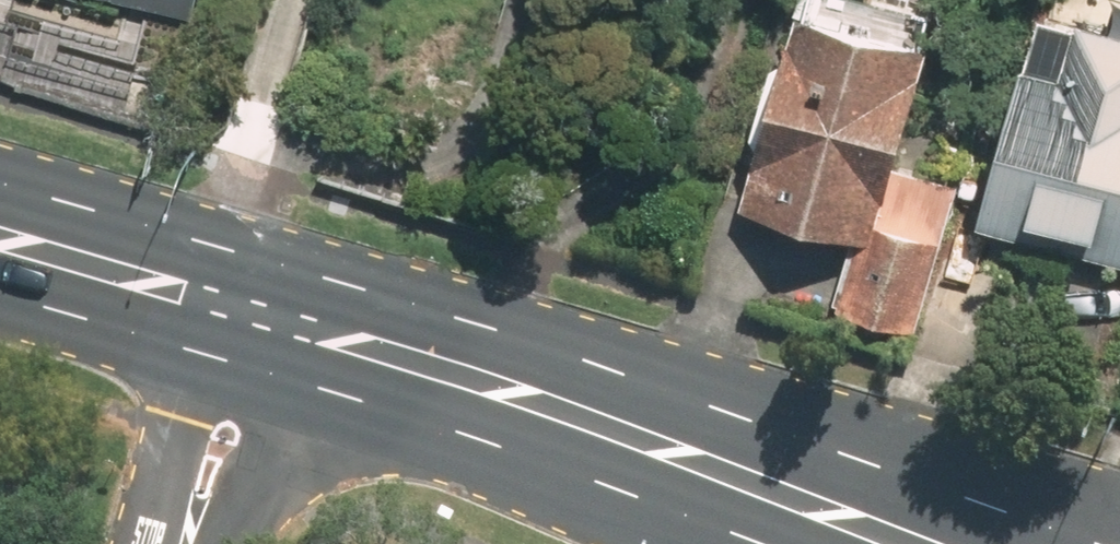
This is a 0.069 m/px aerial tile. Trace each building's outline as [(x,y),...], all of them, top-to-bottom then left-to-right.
[(222,35),(232,0),(97,0),(222,35)] [(932,39),(802,3),(746,203),(853,232),(832,307),(914,329),(954,184),(896,168),(932,39)] [(1044,11),(984,221),(1119,259),(1119,33),(1044,11)]
